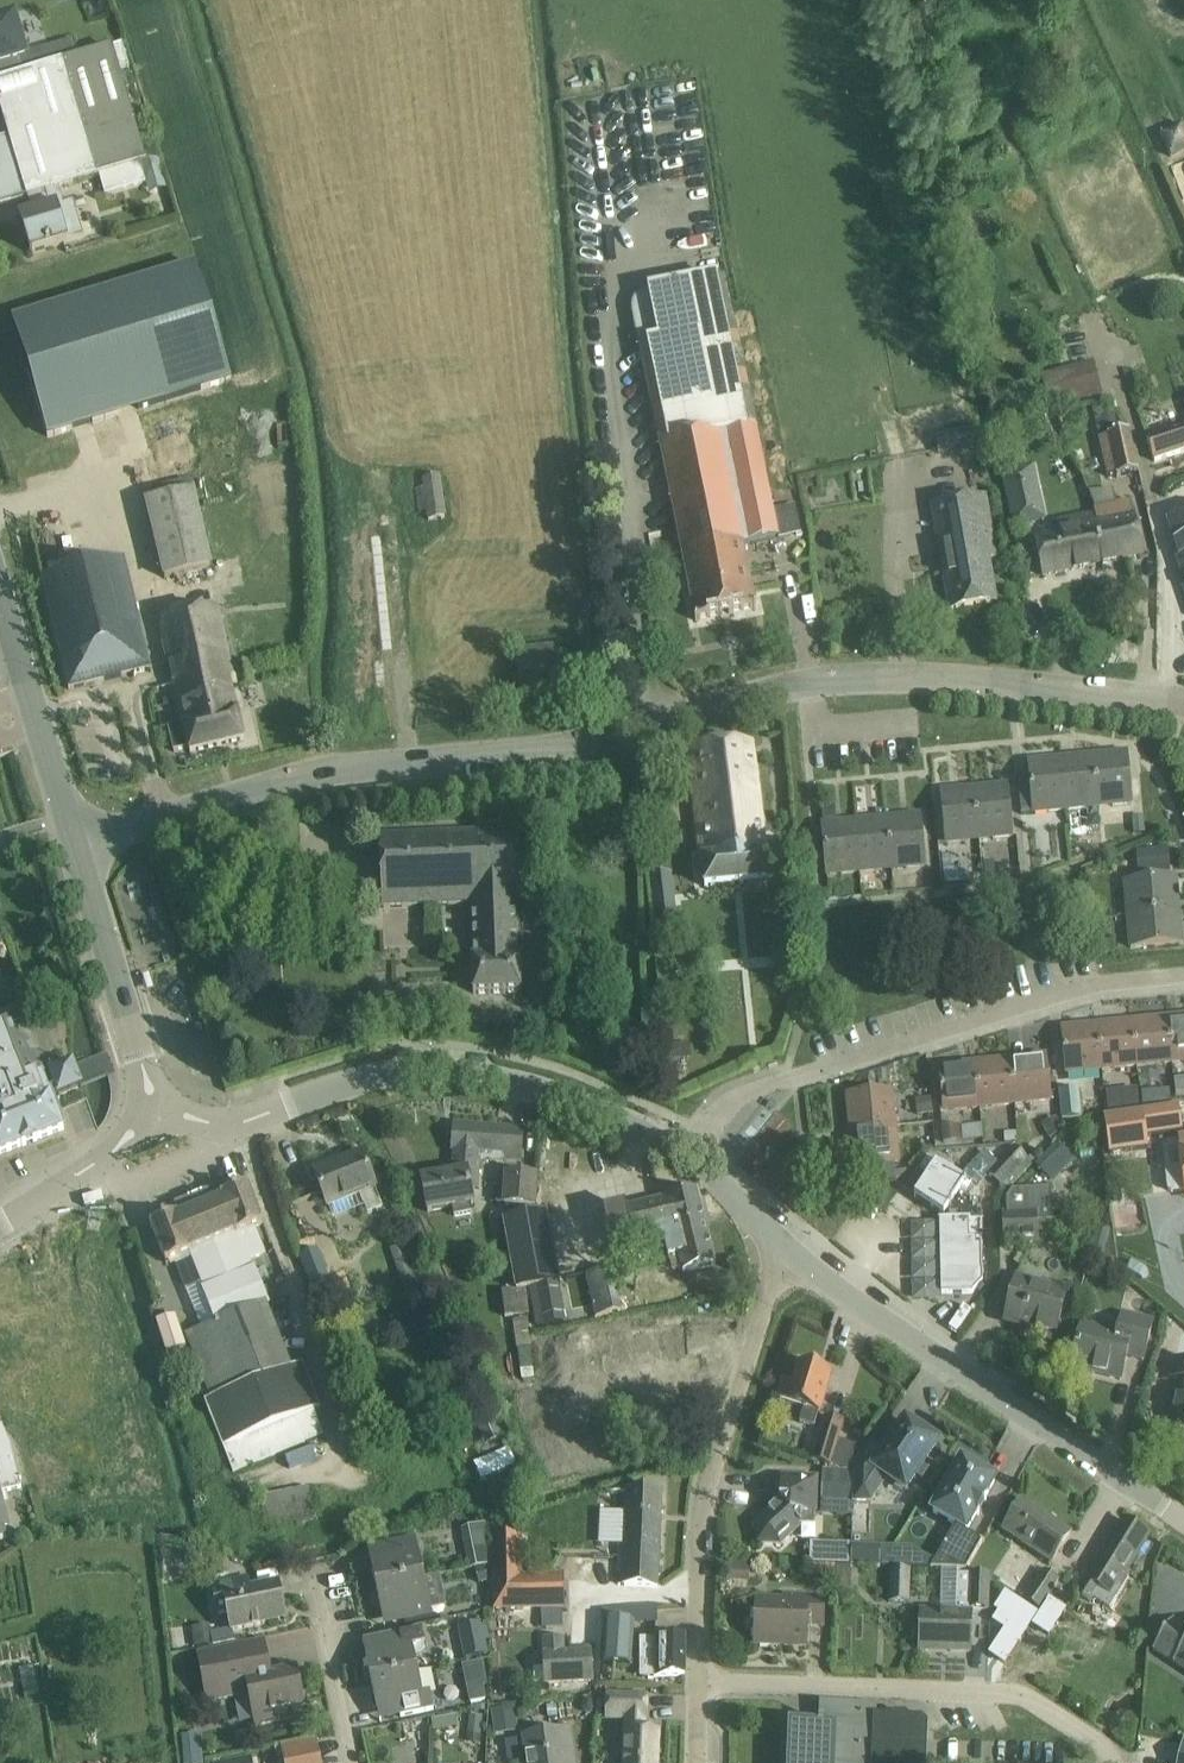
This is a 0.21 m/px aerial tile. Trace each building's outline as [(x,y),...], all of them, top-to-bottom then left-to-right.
[(14,77),(10,61),(15,59),(21,58),(29,55),(18,18),(4,22),(0,23),(0,81),(14,77)] [(45,70),(15,79),(14,77),(0,81),(0,104),(10,138),(0,141),(0,204),(27,196),(60,187),(99,176),(139,164),(146,162),(135,122),(119,70),(129,67),(122,45),(111,47),(71,60),(44,68),(45,70)] [(40,54),(44,68),(71,60),(67,46),(56,50),(40,54)] [(104,194),(145,183),(139,164),(99,176),(104,194)] [(20,217),(31,253),(66,243),(85,237),(74,201),(65,203),(60,187),(27,196),(32,213),(20,217)] [(232,382),(197,266),(13,321),(48,437),(232,382)] [(629,291),(640,345),(681,548),(692,546),(693,551),(711,548),(707,526),(725,522),(726,525),(740,523),(744,544),(778,537),(778,539),(800,534),(795,511),(794,506),(772,511),(734,324),(721,327),(710,275),(646,288),(629,291)] [(1049,410),(1101,396),(1092,362),(1039,376),(1049,410)] [(1112,404),(1092,408),(1097,433),(1117,430),(1112,404)] [(1169,433),(1147,440),(1154,462),(1183,452),(1183,428),(1169,433)] [(1139,472),(1129,431),(1098,439),(1106,477),(1139,472)] [(413,490),(417,514),(425,513),(427,521),(446,520),(441,475),(421,479),(422,489),(413,490)] [(1034,523),(1033,518),(1025,475),(1007,479),(1015,522),(1016,527),(1034,523)] [(232,486),(232,484),(145,505),(163,580),(247,559),(238,515),(252,513),(247,482),(232,486)] [(933,504),(947,586),(951,610),(996,603),(989,559),(997,558),(987,495),(933,504)] [(1092,566),(1102,564),(1142,556),(1131,501),(1093,509),(1094,513),(1082,515),(1092,566)] [(1166,520),(1179,558),(1174,559),(1181,581),(1183,589),(1183,514),(1166,520)] [(1042,577),(1092,566),(1082,515),(1058,520),(1061,532),(1034,537),(1042,577)] [(681,548),(691,598),(695,621),(756,609),(742,544),(744,544),(740,523),(726,525),(725,522),(707,526),(711,548),(693,551),(692,546),(681,548)] [(57,642),(69,689),(148,670),(122,560),(43,580),(58,641),(57,642)] [(183,724),(168,727),(174,752),(189,749),(190,753),(217,747),(244,741),(231,685),(236,684),(218,608),(186,615),(158,622),(183,724)] [(559,648),(516,652),(523,710),(565,706),(559,648)] [(705,888),(770,881),(753,746),(688,751),(705,888)] [(1099,807),(1131,804),(1126,753),(1094,756),(1099,807)] [(1061,759),(1066,810),(1099,807),(1094,756),(1061,759)] [(1021,815),(1033,814),(1066,810),(1061,759),(1028,762),(1030,775),(1018,776),(1021,815)] [(974,789),(979,840),(1012,837),(1007,786),(974,789)] [(979,840),(974,789),(941,792),(946,843),(979,840)] [(835,805),(822,806),(823,823),(837,822),(835,805)] [(887,818),(892,870),(925,867),(920,815),(887,818)] [(859,873),(892,870),(887,818),(855,821),(859,873)] [(932,819),(921,820),(923,838),(934,837),(932,819)] [(822,824),(827,876),(859,873),(855,821),(822,824)] [(470,904),(473,994),(521,992),(518,902),(520,902),(517,832),(380,837),(382,907),(470,904)] [(1167,849),(1148,851),(1150,873),(1169,872),(1167,849)] [(672,874),(649,877),(655,929),(678,926),(672,874)] [(1128,915),(1179,911),(1176,878),(1125,883),(1128,915)] [(1131,948),(1182,944),(1179,911),(1128,915),(1131,948)] [(0,1020),(0,1116),(50,1096),(18,1013),(0,1020)] [(1183,1062),(1183,1016),(1167,1018),(1172,1063),(1183,1062)] [(1137,1066),(1172,1063),(1167,1018),(1132,1021),(1137,1066)] [(1137,1066),(1132,1021),(1097,1025),(1101,1070),(1137,1066)] [(1062,1028),(1066,1073),(1101,1070),(1097,1025),(1062,1028)] [(690,1042),(672,1045),(674,1060),(692,1058),(690,1042)] [(1050,1101),(1046,1056),(1010,1059),(1015,1104),(1050,1101)] [(1010,1059),(975,1063),(979,1108),(1015,1104),(1010,1059)] [(939,1067),(942,1090),(944,1112),(979,1108),(975,1063),(939,1067)] [(886,1070),(877,1071),(879,1083),(887,1082),(886,1070)] [(1078,1089),(1059,1091),(1062,1121),(1081,1118),(1078,1089)] [(850,1132),(895,1127),(892,1092),(846,1096),(850,1132)] [(7,1141),(11,1150),(22,1146),(23,1147),(37,1141),(37,1140),(64,1130),(52,1099),(51,1096),(50,1096),(0,1116),(0,1144),(7,1141)] [(917,1097),(918,1116),(933,1115),(932,1096),(917,1097)] [(1104,1118),(1110,1155),(1148,1149),(1146,1137),(1182,1132),(1178,1107),(1104,1118)] [(962,1124),(942,1126),(943,1143),(963,1141),(962,1127),(962,1124)] [(422,1182),(427,1206),(428,1213),(452,1208),(454,1216),(473,1212),(471,1205),(473,1204),(470,1188),(476,1187),(478,1160),(502,1161),(503,1159),(521,1160),(523,1131),(454,1126),(453,1150),(455,1150),(453,1177),(422,1182)] [(895,1127),(850,1132),(853,1167),(872,1165),(873,1182),(896,1180),(895,1163),(899,1163),(895,1127)] [(1017,1132),(1004,1133),(1004,1143),(1018,1143),(1017,1132)] [(1183,1172),(1170,1174),(1166,1177),(1167,1191),(1171,1193),(1183,1192),(1183,1139),(1180,1139),(1183,1172)] [(7,1141),(0,1144),(0,1155),(11,1150),(7,1141)] [(1053,1183),(1074,1162),(1056,1143),(1035,1165),(1053,1183)] [(1012,1146),(986,1174),(1001,1189),(1028,1160),(1012,1146)] [(362,1154),(314,1172),(323,1195),(327,1207),(330,1206),(334,1218),(364,1207),(366,1214),(382,1208),(371,1176),(362,1154)] [(919,1171),(906,1190),(915,1196),(914,1197),(944,1217),(944,1220),(938,1220),(938,1221),(940,1221),(941,1293),(973,1293),(983,1282),(982,1259),(981,1199),(980,1189),(976,1189),(966,1183),(959,1178),(937,1164),(928,1158),(919,1171)] [(505,1176),(503,1206),(535,1209),(537,1178),(505,1176)] [(882,1184),(868,1204),(885,1215),(899,1195),(882,1184)] [(247,1186),(221,1196),(222,1199),(245,1262),(246,1261),(262,1255),(252,1228),(263,1224),(256,1208),(247,1186)] [(1050,1188),(1011,1190),(1005,1200),(1007,1214),(1003,1214),(1005,1243),(1040,1240),(1039,1223),(1051,1222),(1050,1188)] [(697,1192),(657,1201),(663,1224),(677,1221),(680,1231),(705,1225),(697,1192)] [(222,1199),(178,1217),(201,1279),(199,1280),(203,1290),(202,1290),(216,1326),(186,1338),(212,1401),(204,1404),(232,1473),(324,1436),(313,1411),(320,1408),(303,1364),(293,1368),(265,1306),(266,1305),(253,1272),(251,1273),(246,1261),(245,1262),(222,1199)] [(657,1201),(604,1213),(615,1259),(636,1254),(634,1246),(664,1239),(669,1258),(679,1256),(683,1273),(714,1265),(705,1225),(680,1231),(677,1221),(663,1224),(657,1201)] [(166,1263),(173,1260),(184,1286),(199,1280),(201,1279),(178,1217),(177,1214),(151,1225),(166,1263)] [(548,1214),(500,1225),(514,1291),(524,1290),(558,1285),(561,1284),(560,1280),(548,1214)] [(1094,1232),(1090,1249),(1116,1268),(1111,1230),(1094,1232)] [(389,1251),(408,1306),(429,1299),(410,1243),(389,1251)] [(300,1258),(314,1294),(332,1286),(318,1251),(300,1258)] [(593,1311),(566,1317),(570,1338),(597,1332),(595,1319),(621,1313),(611,1267),(585,1274),(593,1311)] [(1005,1320),(1033,1327),(1031,1334),(1055,1340),(1061,1317),(1068,1286),(1051,1282),(1048,1292),(1014,1284),(1005,1320)] [(524,1290),(514,1291),(503,1292),(504,1317),(527,1316),(525,1292),(524,1290)] [(155,1321),(166,1355),(186,1348),(175,1314),(155,1321)] [(1071,1368),(1108,1377),(1109,1373),(1122,1376),(1128,1351),(1145,1355),(1153,1320),(1121,1314),(1116,1337),(1080,1329),(1077,1345),(1071,1368)] [(514,1320),(517,1348),(531,1347),(528,1318),(514,1320)] [(681,1388),(694,1386),(688,1345),(670,1348),(667,1326),(612,1335),(617,1371),(634,1369),(638,1394),(660,1391),(662,1402),(683,1399),(681,1388)] [(1171,1380),(1178,1382),(1172,1408),(1166,1431),(1183,1435),(1183,1362),(1175,1360),(1171,1380)] [(778,1400),(804,1408),(800,1423),(814,1427),(830,1373),(800,1364),(793,1387),(783,1384),(778,1400)] [(493,1414),(476,1421),(486,1445),(503,1438),(493,1414)] [(811,1459),(828,1465),(849,1471),(864,1447),(836,1438),(840,1423),(822,1418),(811,1459)] [(886,1453),(871,1444),(854,1472),(859,1504),(873,1501),(888,1476),(908,1488),(916,1476),(921,1479),(929,1467),(924,1464),(933,1448),(924,1442),(926,1438),(912,1429),(910,1434),(901,1429),(886,1453)] [(6,1536),(4,1526),(7,1525),(0,1494),(16,1490),(15,1489),(21,1488),(11,1446),(0,1449),(0,1538),(6,1536)] [(931,1569),(967,1570),(983,1541),(967,1531),(977,1514),(978,1515),(987,1500),(985,1499),(994,1482),(988,1479),(991,1474),(969,1462),(967,1467),(961,1463),(933,1513),(955,1526),(931,1569)] [(822,1470),(822,1502),(851,1503),(853,1503),(853,1502),(853,1471),(822,1470)] [(759,1521),(758,1543),(780,1544),(801,1525),(802,1514),(815,1515),(816,1479),(781,1477),(780,1502),(759,1521)] [(308,1486),(257,1498),(264,1529),(315,1518),(308,1486)] [(619,1561),(618,1585),(657,1587),(662,1492),(627,1490),(626,1511),(621,1511),(619,1561)] [(1023,1501),(1010,1521),(1004,1529),(1051,1562),(1057,1553),(1070,1533),(1023,1501)] [(822,1502),(821,1514),(851,1514),(851,1503),(822,1502)] [(1079,1594),(1090,1601),(1092,1597),(1110,1609),(1128,1580),(1123,1576),(1148,1535),(1123,1520),(1111,1541),(1079,1594)] [(462,1529),(470,1568),(490,1565),(489,1524),(462,1529)] [(376,1589),(424,1578),(416,1540),(391,1545),(368,1550),(376,1589)] [(852,1545),(851,1565),(881,1567),(893,1547),(852,1545)] [(493,1551),(492,1564),(494,1610),(537,1610),(537,1575),(523,1575),(523,1550),(493,1551)] [(214,1578),(230,1575),(226,1561),(223,1562),(220,1552),(211,1554),(213,1564),(211,1564),(214,1578)] [(729,1563),(728,1581),(750,1582),(751,1564),(729,1563)] [(807,1578),(847,1579),(847,1566),(807,1565),(807,1578)] [(890,1570),(889,1603),(908,1604),(910,1570),(890,1570)] [(1044,1570),(1026,1598),(1041,1608),(1059,1580),(1044,1570)] [(971,1575),(958,1574),(958,1573),(945,1573),(945,1586),(956,1587),(955,1611),(921,1611),(921,1626),(920,1650),(970,1652),(971,1609),(988,1609),(989,1586),(990,1575),(971,1574),(971,1575)] [(216,1604),(225,1602),(230,1631),(286,1620),(280,1590),(250,1596),(246,1578),(212,1584),(216,1604)] [(424,1578),(376,1589),(384,1626),(407,1621),(433,1616),(424,1578)] [(1004,1664),(1037,1614),(1005,1593),(995,1610),(999,1612),(993,1622),(1005,1630),(989,1654),(1004,1664)] [(783,1600),(756,1599),(754,1644),(806,1646),(807,1626),(823,1626),(824,1603),(824,1595),(783,1594),(783,1600)] [(563,1614),(544,1614),(544,1628),(562,1628),(563,1614)] [(603,1663),(603,1665),(617,1666),(632,1667),(633,1645),(635,1622),(606,1620),(606,1621),(603,1663)] [(1183,1669),(1183,1630),(1173,1623),(1175,1621),(1173,1620),(1152,1651),(1154,1652),(1155,1650),(1183,1669)] [(486,1621),(458,1627),(465,1659),(489,1654),(486,1640),(489,1640),(486,1621)] [(194,1648),(215,1645),(213,1630),(209,1626),(191,1628),(194,1648)] [(423,1629),(386,1636),(363,1641),(371,1682),(418,1672),(413,1652),(427,1649),(423,1629)] [(563,1638),(544,1639),(545,1654),(544,1654),(546,1684),(593,1681),(591,1652),(564,1653),(563,1638)] [(654,1639),(640,1639),(640,1658),(656,1658),(656,1676),(685,1676),(684,1638),(654,1639)] [(191,1639),(183,1640),(184,1649),(192,1648),(191,1639)] [(200,1655),(198,1655),(208,1705),(250,1696),(256,1726),(269,1723),(292,1718),(291,1713),(289,1704),(302,1701),(296,1669),(273,1674),(270,1674),(267,1657),(266,1655),(264,1644),(264,1642),(261,1642),(254,1644),(242,1646),(230,1648),(200,1655)] [(473,1702),(492,1699),(486,1660),(466,1663),(473,1702)] [(34,1667),(20,1669),(25,1698),(39,1696),(34,1667)] [(371,1682),(380,1722),(426,1712),(435,1710),(432,1693),(423,1696),(418,1672),(371,1682)] [(626,1720),(624,1762),(657,1762),(659,1733),(645,1733),(645,1721),(646,1721),(647,1697),(607,1696),(606,1719),(626,1720)] [(586,1700),(582,1704),(583,1709),(587,1713),(592,1713),(596,1709),(596,1703),(592,1699),(586,1700)] [(926,1761),(927,1738),(928,1725),(928,1724),(923,1718),(909,1717),(906,1714),(895,1714),(892,1717),(876,1716),(876,1705),(865,1705),(821,1703),(820,1723),(819,1723),(819,1725),(791,1724),(789,1762),(926,1762),(926,1761)] [(515,1706),(491,1709),(495,1735),(519,1732),(515,1706)] [(468,1734),(482,1735),(484,1717),(470,1715),(468,1734)] [(569,1732),(545,1735),(525,1738),(528,1762),(573,1762),(569,1732)] [(182,1737),(185,1762),(204,1762),(201,1735),(182,1737)] [(275,1749),(277,1753),(280,1762),(318,1762),(318,1761),(314,1745),(314,1741),(275,1749)]
